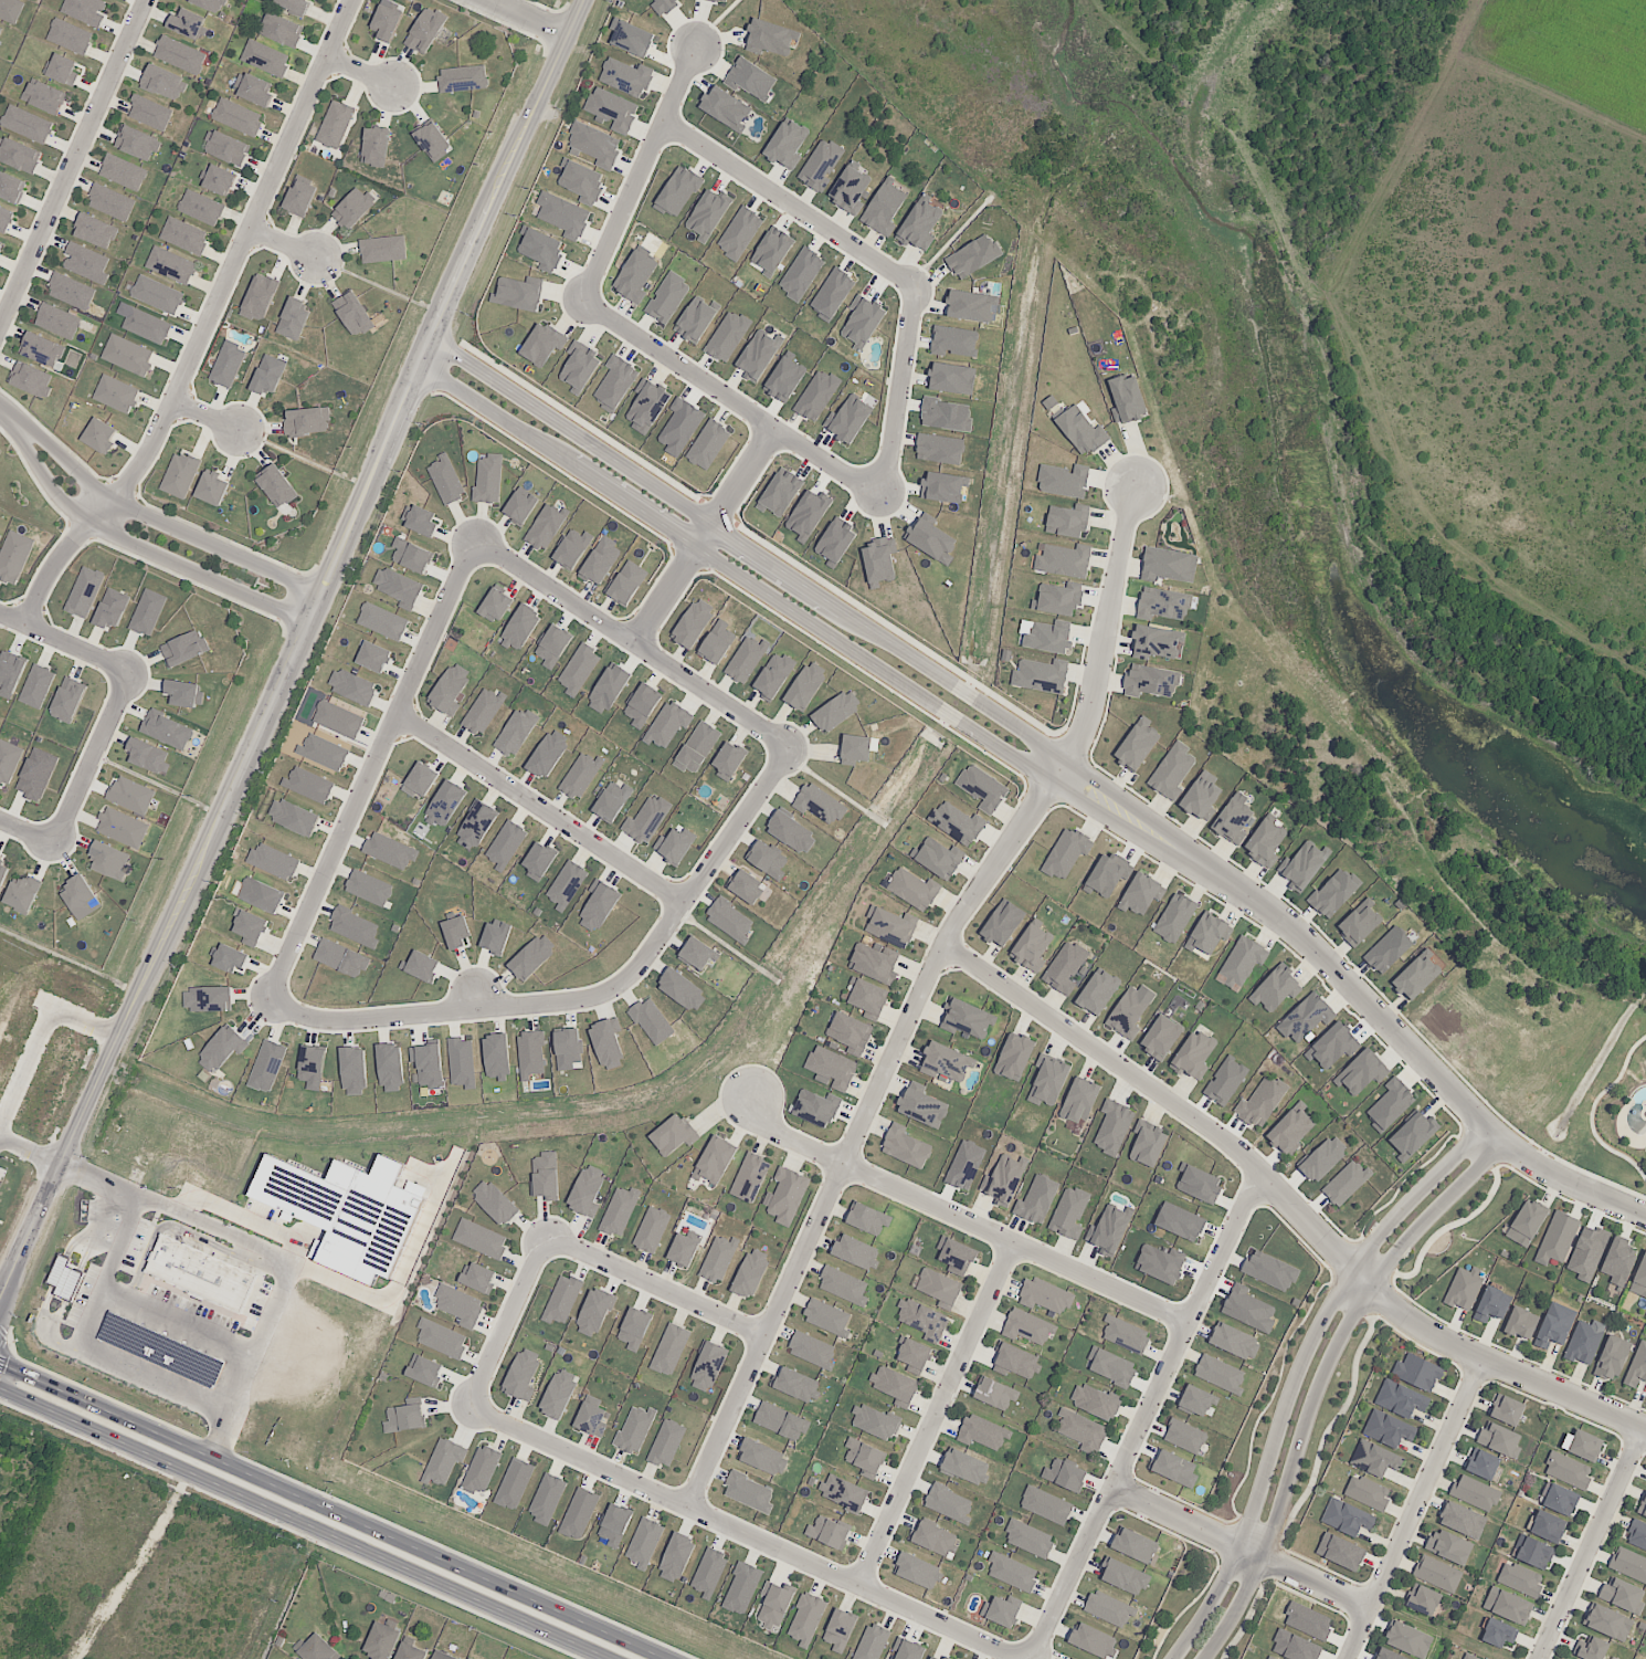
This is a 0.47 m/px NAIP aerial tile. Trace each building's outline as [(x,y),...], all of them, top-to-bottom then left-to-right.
[(17,23),(25,0),(24,0),(0,0),(0,17),(17,23)] [(109,2),(104,0),(65,0),(60,12),(99,28),(109,2)] [(219,14),(226,0),(185,0),(219,14)] [(275,4),(306,16),(311,0),(276,0),(275,4)] [(656,0),(650,5),(661,17),(681,0),(655,0),(656,0)] [(379,32),(377,38),(390,44),(403,13),(381,3),(370,29),(379,32)] [(406,45),(428,55),(446,15),(424,5),(406,45)] [(202,38),(208,16),(179,8),(177,14),(171,12),(167,28),(202,38)] [(305,27),(268,10),(258,32),(295,49),(305,27)] [(644,58),(655,34),(616,16),(610,29),(615,31),(610,42),(644,58)] [(85,55),(94,34),(55,17),(46,39),(85,55)] [(745,50),(761,54),(762,50),(790,57),(797,29),(752,18),(745,50)] [(198,75),(207,54),(162,35),(154,55),(198,75)] [(291,54),(248,40),(241,61),(284,76),(291,54)] [(79,73),(74,72),(77,61),(53,52),(45,75),(74,86),(79,73)] [(638,69),(609,56),(598,81),(642,99),(655,70),(640,63),(638,69)] [(725,82),(766,101),(778,76),(737,57),(725,82)] [(140,86),(178,103),(188,80),(150,63),(140,86)] [(440,93),(488,88),(485,64),(438,70),(440,93)] [(272,84),(240,71),(231,91),(269,107),(274,94),(269,93),(272,84)] [(59,115),(67,92),(30,78),(22,101),(59,115)] [(699,108),(739,133),(745,124),(741,122),(751,107),(714,84),(699,108)] [(584,110),(614,122),(611,129),(627,136),(640,105),(594,86),(584,110)] [(164,131),(173,110),(135,94),(126,116),(164,131)] [(211,119),(255,137),(264,115),(220,97),(211,119)] [(338,150),(355,108),(332,99),(315,141),(338,150)] [(45,144),(54,123),(10,103),(0,125),(45,144)] [(792,172),(802,156),(796,153),(811,131),(788,116),(764,154),(792,172)] [(413,134),(433,162),(453,148),(433,120),(413,134)] [(623,141),(577,120),(566,145),(598,160),(596,164),(610,170),(623,141)] [(148,161),(153,151),(157,152),(163,140),(123,124),(113,147),(148,161)] [(391,129),(366,125),(360,163),(385,167),(391,129)] [(212,128),(202,150),(241,167),(250,145),(212,128)] [(1,136),(0,138),(0,162),(34,174),(42,151),(1,136)] [(798,179),(822,193),(829,180),(827,179),(844,149),(822,137),(798,179)] [(140,191),(148,168),(107,154),(99,177),(140,191)] [(607,175),(564,157),(560,166),(565,168),(558,185),(581,195),(578,201),(593,207),(607,175)] [(864,203),(859,200),(872,178),(861,171),(848,163),(828,198),(857,215),(864,203)] [(237,174),(211,164),(203,187),(229,197),(237,174)] [(676,219),(703,179),(681,164),(654,205),(676,219)] [(20,205),(28,182),(0,172),(0,197),(20,205)] [(891,223),(909,191),(885,177),(860,221),(888,238),(895,225),(891,223)] [(284,209),(306,217),(317,187),(295,178),(284,209)] [(87,205),(127,222),(136,200),(96,183),(87,205)] [(376,201),(357,185),(332,215),(351,231),(376,201)] [(707,241),(732,203),(708,188),(684,227),(707,241)] [(225,203),(185,189),(177,212),(218,226),(225,203)] [(579,243),(591,210),(542,192),(537,204),(542,206),(537,219),(567,229),(564,237),(579,243)] [(919,198),(895,238),(907,245),(909,241),(926,251),(935,237),(930,234),(942,213),(919,198)] [(0,205),(0,230),(7,233),(15,211),(0,205)] [(740,261),(763,218),(740,205),(717,248),(740,261)] [(109,249),(117,226),(81,213),(73,236),(109,249)] [(210,233),(169,215),(159,238),(200,256),(210,233)] [(774,274),(796,240),(774,225),(752,260),(774,274)] [(562,241),(529,227),(519,252),(541,261),(538,268),(553,275),(563,254),(558,252),(562,241)] [(945,255),(957,279),(999,259),(987,235),(945,255)] [(362,263),(406,260),(405,236),(360,238),(362,263)] [(63,267),(104,286),(109,274),(104,272),(110,258),(70,240),(64,255),(67,257),(63,267)] [(190,285),(198,262),(153,246),(145,269),(190,285)] [(800,302),(826,260),(803,246),(778,288),(800,302)] [(659,263),(636,248),(612,288),(639,305),(647,293),(642,290),(659,263)] [(811,306),(821,311),(818,316),(830,324),(856,280),(834,267),(811,306)] [(645,313),(667,325),(691,282),(669,270),(645,313)] [(262,323),(280,281),(258,271),(240,313),(262,323)] [(87,311),(96,289),(56,272),(46,294),(87,311)] [(184,293),(139,274),(130,297),(175,315),(184,293)] [(543,286),(501,276),(496,294),(491,293),(489,301),(536,313),(543,286)] [(947,317),(988,322),(991,294),(951,289),(947,317)] [(373,328),(356,290),(334,299),(350,338),(373,328)] [(886,310),(858,293),(849,308),(854,311),(839,335),(863,350),(886,310)] [(310,312),(302,308),(305,301),(291,295),(276,332),(298,341),(310,312)] [(697,345),(718,309),(695,295),(673,330),(697,345)] [(121,329),(164,345),(172,322),(120,303),(116,313),(126,317),(121,329)] [(74,338),(81,316),(42,304),(35,326),(74,338)] [(750,320),(726,308),(705,353),(729,364),(750,320)] [(554,347),(562,350),(569,336),(537,322),(520,357),(544,368),(554,347)] [(977,357),(979,347),(977,347),(979,331),(934,325),(930,354),(945,356),(946,353),(977,357)] [(736,365),(747,372),(744,377),(757,384),(781,344),(758,329),(736,365)] [(55,369),(65,347),(29,330),(18,353),(55,369)] [(155,351),(111,333),(101,359),(146,378),(153,363),(150,362),(155,351)] [(573,354),(560,376),(575,385),(571,391),(580,396),(601,361),(594,356),(597,352),(575,339),(568,351),(573,354)] [(247,349),(225,340),(209,380),(230,389),(247,349)] [(611,369),(593,396),(603,402),(600,406),(612,414),(640,371),(613,353),(605,366),(611,369)] [(286,361),(262,354),(252,391),(264,395),(266,390),(277,393),(286,361)] [(763,389),(785,404),(808,369),(785,355),(763,389)] [(54,374),(16,361),(8,385),(46,398),(54,374)] [(977,368),(933,361),(928,389),(973,396),(977,368)] [(841,382),(820,368),(793,409),(815,423),(841,382)] [(130,414),(139,388),(102,375),(93,400),(130,414)] [(1108,380),(1117,407),(1111,409),(1116,425),(1148,414),(1136,376),(1125,380),(1123,375),(1108,380)] [(640,394),(625,419),(649,433),(672,393),(643,377),(635,391),(640,394)] [(822,426),(850,444),(874,410),(851,394),(837,414),(832,411),(822,426)] [(675,412),(657,439),(668,447),(665,451),(677,459),(706,414),(678,396),(670,408),(675,412)] [(920,425),(971,432),(973,418),(968,417),(970,404),(924,398),(920,425)] [(1055,419),(1086,458),(1111,438),(1100,424),(1095,428),(1075,403),(1055,419)] [(330,433),(328,407),(284,410),(285,435),(330,433)] [(118,429),(94,416),(81,441),(108,456),(115,443),(111,441),(118,429)] [(731,430),(708,418),(686,459),(710,472),(731,430)] [(961,464),(965,439),(919,432),(915,457),(961,464)] [(185,500),(201,461),(175,451),(160,490),(185,500)] [(438,455),(440,460),(426,467),(445,505),(466,495),(446,451),(438,455)] [(502,454),(487,453),(486,459),(476,458),(474,502),(500,503),(502,454)] [(297,497),(278,462),(256,474),(275,509),(297,497)] [(1042,465),(1037,491),(1085,499),(1090,466),(1074,464),(1073,470),(1042,465)] [(784,517),(803,480),(779,468),(760,504),(784,517)] [(195,496),(220,507),(230,483),(219,478),(220,475),(206,469),(195,496)] [(921,498),(961,503),(964,475),(928,472),(927,481),(923,481),(921,498)] [(540,499),(520,486),(502,512),(522,526),(540,499)] [(807,541),(832,502),(809,487),(784,526),(807,541)] [(399,523),(432,538),(441,518),(409,503),(399,523)] [(544,552),(567,516),(547,503),(524,538),(544,552)] [(1045,533),(1084,539),(1090,505),(1076,503),(1075,509),(1050,505),(1045,533)] [(946,564),(960,540),(920,518),(915,525),(911,523),(902,539),(946,564)] [(846,527),(845,528),(833,520),(814,550),(837,564),(857,534),(846,527)] [(553,557),(572,570),(592,539),(573,526),(553,557)] [(10,530),(0,554),(0,575),(2,576),(0,580),(16,586),(35,540),(10,530)] [(391,546),(396,549),(391,560),(424,574),(434,552),(396,536),(391,546)] [(586,581),(589,577),(600,585),(623,549),(603,536),(578,576),(586,581)] [(862,549),(870,590),(880,588),(879,582),(896,579),(891,553),(897,552),(894,536),(873,539),(875,546),(862,549)] [(1034,569),(1086,579),(1092,546),(1077,543),(1075,550),(1045,544),(1043,555),(1037,554),(1034,569)] [(1155,582),(1156,576),(1192,584),(1198,557),(1147,545),(1140,579),(1155,582)] [(626,607),(649,572),(629,559),(606,594),(626,607)] [(64,610),(86,619),(105,574),(83,565),(64,610)] [(1030,608),(1072,617),(1074,604),(1077,605),(1080,590),(1042,583),(1039,601),(1032,600),(1030,608)] [(1193,594),(1142,586),(1137,616),(1151,618),(1152,615),(1174,618),(1174,619),(1183,620),(1185,608),(1190,608),(1193,594)] [(108,623),(119,627),(131,596),(107,587),(93,623),(106,629),(108,623)] [(167,597),(146,587),(128,628),(150,637),(167,597)] [(479,611),(499,624),(514,599),(493,587),(479,611)] [(716,609),(697,596),(671,637),(690,650),(716,609)] [(399,642),(409,620),(365,601),(356,623),(399,642)] [(501,642),(521,653),(542,612),(521,602),(501,642)] [(698,654),(718,666),(736,635),(726,629),(730,624),(719,618),(698,654)] [(1022,646),(1067,656),(1070,641),(1066,641),(1069,628),(1034,620),(1031,634),(1025,633),(1022,646)] [(542,665),(553,671),(572,635),(552,624),(547,635),(545,634),(534,653),(545,659),(542,665)] [(1149,660),(1150,654),(1175,659),(1180,632),(1137,624),(1131,657),(1149,660)] [(161,645),(170,667),(208,651),(199,629),(161,645)] [(746,685),(768,644),(746,633),(725,674),(746,685)] [(356,662),(382,674),(392,651),(366,640),(356,662)] [(602,655),(581,642),(557,681),(567,687),(564,692),(574,699),(602,655)] [(754,687),(764,692),(761,698),(773,704),(795,662),(774,650),(754,687)] [(14,698),(26,658),(3,651),(0,662),(0,694),(14,698)] [(1069,661),(1053,658),(1052,664),(1017,658),(1012,685),(1063,694),(1069,661)] [(828,671),(808,659),(785,701),(804,712),(828,671)] [(452,718),(461,705),(454,701),(472,674),(454,661),(427,701),(452,718)] [(40,710),(56,672),(34,663),(18,701),(40,710)] [(629,674),(609,663),(587,706),(607,716),(629,674)] [(1123,695),(1139,698),(1140,692),(1171,697),(1174,684),(1179,684),(1181,672),(1129,663),(1123,695)] [(372,704),(378,682),(334,669),(327,691),(372,704)] [(87,685),(65,676),(49,715),(71,724),(87,685)] [(168,702),(202,709),(206,687),(166,679),(164,693),(170,694),(168,702)] [(640,730),(662,696),(643,683),(623,713),(634,720),(631,725),(640,730)] [(500,691),(497,695),(484,687),(461,724),(482,736),(507,695),(500,691)] [(849,687),(812,716),(826,734),(863,705),(849,687)] [(365,718),(321,699),(312,722),(355,741),(365,718)] [(695,716),(668,699),(644,737),(664,751),(681,725),(686,729),(695,716)] [(185,751),(195,728),(150,708),(140,731),(185,751)] [(495,747),(516,758),(536,720),(514,709),(495,747)] [(1137,773),(1160,735),(1148,728),(1152,721),(1141,714),(1114,759),(1137,773)] [(720,731),(699,719),(674,766),(685,772),(687,769),(698,774),(720,731)] [(545,779),(571,740),(552,727),(526,766),(545,779)] [(295,754),(341,771),(350,749),(308,733),(304,746),(299,744),(295,754)] [(871,736),(843,735),(841,765),(856,765),(857,760),(870,761),(871,736)] [(171,764),(165,761),(169,752),(133,736),(127,751),(133,754),(130,761),(166,777),(171,764)] [(8,787),(24,749),(0,738),(0,784),(8,787)] [(1178,787),(1196,759),(1187,752),(1190,748),(1176,739),(1147,784),(1175,802),(1182,790),(1178,787)] [(720,769),(717,776),(731,783),(747,750),(726,740),(713,765),(720,769)] [(59,757),(34,746),(16,789),(26,793),(25,797),(40,803),(59,757)] [(603,762),(583,750),(559,788),(579,801),(603,762)] [(417,792),(425,797),(439,773),(419,760),(401,790),(413,797),(417,792)] [(978,808),(991,817),(1010,789),(970,762),(955,783),(982,801),(978,808)] [(335,782),(294,766),(289,779),(284,777),(281,786),(326,805),(335,782)] [(1223,790),(1214,783),(1218,778),(1204,769),(1179,804),(1207,823),(1216,811),(1211,807),(1223,790)] [(107,802),(147,814),(156,788),(115,776),(107,802)] [(424,816),(444,829),(467,791),(447,779),(424,816)] [(591,809),(609,823),(635,791),(625,782),(621,787),(613,781),(591,809)] [(791,806),(803,814),(807,809),(834,827),(848,807),(808,781),(791,806)] [(1247,833),(1242,829),(1254,811),(1244,804),(1248,798),(1237,790),(1211,829),(1238,847),(1247,833)] [(320,816),(276,796),(267,818),(311,837),(320,816)] [(634,820),(628,816),(620,830),(648,845),(672,803),(659,796),(657,800),(648,796),(634,820)] [(971,818),(942,799),(928,820),(969,848),(987,821),(975,813),(971,818)] [(500,813),(480,800),(452,839),(472,853),(500,813)] [(140,848),(149,822),(105,807),(96,832),(140,848)] [(806,856),(819,836),(778,810),(765,830),(806,856)] [(1271,869),(1279,857),(1273,853),(1288,832),(1265,817),(1242,850),(1271,869)] [(505,871),(528,830),(507,818),(484,859),(505,871)] [(1065,882),(1080,853),(1086,856),(1094,841),(1065,826),(1042,870),(1065,882)] [(667,838),(660,835),(652,851),(680,865),(695,835),(683,829),(682,832),(673,827),(667,838)] [(362,852),(407,872),(417,849),(372,830),(362,852)] [(915,846),(909,854),(947,882),(957,869),(956,868),(966,854),(953,845),(949,850),(930,836),(920,850),(915,846)] [(1330,854),(1308,837),(1291,861),(1286,857),(1276,870),(1292,881),(1288,886),(1300,894),(1330,854)] [(789,858),(759,838),(745,859),(780,882),(786,873),(781,870),(789,858)] [(92,868),(122,882),(130,866),(126,864),(131,855),(97,839),(90,854),(97,858),(92,868)] [(247,863),(291,882),(301,859),(257,841),(247,863)] [(559,851),(549,844),(547,847),(537,841),(520,867),(540,881),(559,851)] [(1121,877),(1126,880),(1135,865),(1114,853),(1111,858),(1103,853),(1085,885),(1108,899),(1121,877)] [(0,855),(0,892),(10,868),(0,864),(4,857),(0,855)] [(545,896),(557,904),(555,908),(563,913),(589,871),(569,858),(545,896)] [(886,888),(925,913),(942,885),(930,877),(926,883),(899,866),(886,888)] [(1308,901),(1327,919),(1359,885),(1340,867),(1308,901)] [(344,890),(385,908),(394,885),(354,868),(344,890)] [(754,904),(765,883),(735,868),(725,890),(754,904)] [(1160,901),(1168,887),(1139,870),(1119,904),(1143,918),(1154,898),(1160,901)] [(43,882),(25,874),(21,884),(13,881),(3,904),(29,915),(43,882)] [(76,920),(101,908),(84,874),(59,886),(76,920)] [(237,898),(275,914),(285,891),(247,876),(237,898)] [(621,895),(596,878),(588,890),(594,894),(576,921),(595,934),(621,895)] [(1155,934),(1179,944),(1196,901),(1171,892),(1155,934)] [(755,921),(718,896),(704,917),(746,944),(751,937),(746,934),(755,921)] [(1355,947),(1384,920),(1371,907),(1375,903),(1369,896),(1336,927),(1355,947)] [(1004,949),(1026,912),(1002,898),(980,935),(1004,949)] [(337,907),(328,931),(373,947),(382,923),(337,907)] [(268,919),(241,909),(233,931),(244,936),(242,942),(257,948),(268,919)] [(1226,941),(1234,927),(1204,910),(1186,944),(1210,957),(1220,938),(1226,941)] [(470,932),(464,915),(441,922),(450,950),(465,946),(462,934),(470,932)] [(501,955),(512,925),(503,921),(501,926),(489,922),(479,947),(501,955)] [(1037,974),(1045,961),(1040,958),(1054,936),(1031,922),(1009,956),(1037,974)] [(1363,956),(1380,975),(1414,943),(1396,925),(1363,956)] [(508,965),(523,981),(558,949),(542,932),(508,965)] [(1256,962),(1262,965),(1270,950),(1240,934),(1219,973),(1227,978),(1224,984),(1231,988),(1234,983),(1242,987),(1256,962)] [(716,961),(721,951),(689,936),(678,959),(703,971),(710,958),(716,961)] [(369,957),(322,937),(313,960),(360,980),(369,957)] [(848,967),(891,987),(896,976),(891,974),(898,959),(879,951),(882,944),(870,939),(867,945),(860,942),(848,967)] [(1089,953),(1067,939),(1041,979),(1068,997),(1077,984),(1071,980),(1089,953)] [(234,969),(242,972),(250,954),(220,942),(211,964),(232,973),(234,969)] [(409,962),(403,960),(399,969),(432,983),(441,961),(414,949),(409,962)] [(1391,982),(1410,1002),(1441,973),(1422,953),(1391,982)] [(1305,987),(1280,964),(1251,996),(1270,1014),(1289,994),(1294,999),(1305,987)] [(671,967),(657,985),(695,1014),(709,996),(671,967)] [(1095,967),(1076,1004),(1100,1017),(1120,980),(1095,967)] [(849,984),(854,986),(846,1004),(879,1018),(890,991),(853,975),(849,984)] [(1133,1041),(1140,1028),(1136,1025),(1151,1000),(1128,986),(1105,1025),(1133,1041)] [(232,987),(184,988),(184,1011),(228,1010),(228,1002),(233,1002),(232,987)] [(1295,1045),(1322,1021),(1326,1025),(1337,1015),(1314,991),(1277,1025),(1295,1045)] [(950,995),(945,1008),(949,1010),(943,1022),(982,1040),(990,1025),(993,1026),(998,1016),(950,995)] [(655,1047),(675,1032),(648,996),(628,1010),(655,1047)] [(861,1059),(875,1028),(838,1010),(826,1035),(849,1046),(846,1052),(861,1059)] [(1139,1046),(1162,1061),(1184,1029),(1162,1013),(1139,1046)] [(610,1019),(589,1026),(604,1071),(626,1064),(610,1019)] [(1349,1057),(1363,1044),(1339,1020),(1306,1052),(1325,1072),(1345,1053),(1349,1057)] [(239,1055),(250,1043),(228,1024),(196,1059),(212,1075),(235,1051),(239,1055)] [(557,1064),(582,1062),(579,1028),(554,1031),(557,1064)] [(1169,1067),(1181,1075),(1184,1071),(1200,1082),(1209,1068),(1204,1064),(1217,1043),(1194,1028),(1169,1067)] [(545,1074),(543,1030),(520,1031),(522,1075),(545,1074)] [(505,1033),(482,1036),(488,1080),(511,1077),(505,1033)] [(1037,1041),(1022,1034),(1021,1037),(1010,1033),(993,1071),(1018,1082),(1037,1041)] [(451,1085),(464,1084),(465,1089),(475,1089),(473,1037),(448,1038),(451,1085)] [(247,1085),(270,1093),(287,1047),(265,1038),(247,1085)] [(932,1040),(929,1047),(927,1046),(924,1053),(926,1053),(918,1072),(935,1079),(937,1073),(959,1082),(962,1081),(964,1077),(964,1073),(968,1067),(974,1069),(978,1060),(932,1040)] [(380,1092),(403,1091),(401,1044),(378,1045),(380,1092)] [(440,1044),(410,1046),(410,1062),(418,1062),(419,1088),(442,1087),(440,1044)] [(319,1091),(326,1049),(303,1045),(297,1080),(307,1082),(306,1089),(319,1091)] [(846,1094),(859,1062),(815,1045),(805,1068),(834,1080),(831,1088),(846,1094)] [(364,1047),(341,1048),(343,1096),(366,1095),(364,1047)] [(1390,1072),(1368,1047),(1334,1078),(1353,1098),(1374,1079),(1378,1083),(1390,1072)] [(1027,1101),(1040,1106),(1041,1102),(1055,1107),(1071,1065),(1041,1054),(1036,1066),(1040,1068),(1027,1101)] [(1225,1107),(1249,1067),(1226,1054),(1203,1094),(1225,1107)] [(1382,1132),(1417,1100),(1395,1075),(1384,1085),(1389,1090),(1364,1113),(1382,1132)] [(1101,1087),(1076,1076),(1059,1114),(1085,1125),(1101,1087)] [(1248,1102),(1242,1098),(1232,1112),(1251,1125),(1253,1122),(1262,1128),(1287,1091),(1265,1076),(1248,1102)] [(911,1080),(903,1101),(899,1100),(897,1104),(900,1105),(897,1112),(938,1130),(949,1104),(924,1093),(926,1086),(911,1080)] [(793,1114),(829,1129),(841,1099),(828,1093),(826,1097),(803,1088),(793,1114)] [(1318,1122),(1298,1103),(1266,1136),(1287,1156),(1318,1122)] [(1405,1161),(1438,1129),(1419,1110),(1386,1141),(1405,1161)] [(676,1113),(648,1136),(660,1149),(660,1152),(663,1156),(666,1157),(685,1142),(689,1147),(701,1137),(684,1116),(680,1120),(676,1113)] [(1154,1168),(1168,1136),(1158,1131),(1160,1127),(1139,1118),(1136,1126),(1141,1128),(1129,1157),(1154,1168)] [(894,1120),(884,1140),(885,1141),(883,1145),(885,1146),(882,1152),(922,1170),(933,1145),(906,1133),(909,1126),(894,1120)] [(715,1134),(690,1177),(698,1182),(700,1177),(716,1186),(737,1149),(722,1141),(724,1138),(715,1134)] [(1315,1183),(1349,1151),(1334,1134),(1299,1166),(1315,1183)] [(963,1140),(943,1182),(968,1190),(985,1149),(974,1145),(974,1142),(969,1140),(967,1141),(963,1140)] [(748,1149),(728,1193),(753,1205),(771,1165),(764,1162),(766,1159),(759,1157),(760,1155),(748,1149)] [(382,1153),(372,1174),(336,1157),(327,1177),(268,1152),(249,1196),(329,1231),(325,1242),(316,1239),(308,1257),(373,1287),(379,1274),(390,1279),(423,1203),(416,1199),(418,1195),(397,1186),(405,1164),(382,1153)] [(532,1154),(534,1196),(547,1196),(547,1201),(558,1201),(557,1153),(532,1154)] [(985,1174),(979,1189),(996,1197),(993,1203),(1000,1206),(1001,1205),(1006,1207),(1024,1169),(1019,1167),(1021,1163),(1010,1157),(1010,1156),(1005,1154),(1001,1155),(999,1161),(998,1161),(991,1176),(985,1174)] [(1355,1158),(1321,1189),(1337,1207),(1371,1176),(1355,1158)] [(1212,1205),(1224,1180),(1188,1164),(1177,1189),(1212,1205)] [(594,1218),(600,1205),(594,1203),(606,1174),(585,1165),(567,1206),(594,1218)] [(780,1166),(774,1178),(780,1182),(773,1196),(768,1193),(762,1204),(769,1206),(767,1209),(768,1214),(773,1216),(775,1215),(778,1216),(775,1221),(789,1228),(811,1178),(798,1173),(796,1174),(780,1166)] [(1017,1199),(1012,1212),(1031,1221),(1032,1220),(1035,1222),(1036,1221),(1042,1224),(1061,1184),(1036,1173),(1023,1200),(1017,1199)] [(485,1178),(470,1194),(504,1227),(520,1211),(485,1178)] [(641,1191),(631,1187),(629,1191),(616,1186),(599,1229),(621,1238),(641,1191)] [(1065,1189),(1047,1228),(1055,1231),(1057,1229),(1059,1230),(1058,1232),(1070,1238),(1077,1240),(1083,1227),(1077,1225),(1091,1194),(1075,1187),(1075,1188),(1075,1190),(1074,1190),(1074,1189),(1068,1187),(1065,1189)] [(1527,1248),(1549,1211),(1527,1198),(1505,1236),(1527,1248)] [(855,1199),(853,1205),(855,1206),(854,1209),(852,1208),(845,1222),(876,1237),(877,1235),(878,1235),(882,1228),(880,1227),(883,1225),(888,1227),(893,1217),(855,1199)] [(1155,1228),(1198,1241),(1205,1216),(1162,1203),(1155,1228)] [(1090,1224),(1084,1239),(1090,1241),(1090,1242),(1101,1248),(1099,1252),(1111,1258),(1128,1220),(1122,1218),(1125,1212),(1114,1208),(1115,1206),(1110,1204),(1107,1205),(1097,1227),(1090,1224)] [(655,1254),(671,1214),(649,1205),(633,1246),(655,1254)] [(1581,1220),(1555,1209),(1535,1257),(1549,1263),(1551,1258),(1563,1263),(1581,1220)] [(453,1238),(463,1217),(507,1237),(503,1246),(506,1247),(500,1260),(453,1238)] [(1566,1269),(1580,1274),(1578,1279),(1590,1283),(1611,1232),(1598,1227),(1597,1230),(1584,1225),(1566,1269)] [(162,1232),(145,1272),(242,1314),(260,1275),(162,1232)] [(668,1259),(691,1267),(699,1240),(676,1233),(668,1259)] [(837,1240),(831,1253),(867,1270),(869,1266),(875,1269),(878,1261),(873,1259),(876,1258),(878,1253),(877,1250),(878,1249),(844,1233),(841,1241),(837,1240)] [(739,1239),(732,1236),(731,1241),(715,1234),(699,1276),(721,1285),(739,1239)] [(942,1235),(937,1248),(942,1250),(939,1259),(949,1263),(946,1271),(963,1279),(971,1261),(973,1262),(977,1256),(971,1253),(973,1249),(942,1235)] [(1612,1277),(1610,1283),(1622,1288),(1639,1249),(1613,1239),(1600,1271),(1612,1277)] [(1143,1245),(1135,1272),(1176,1284),(1184,1258),(1143,1245)] [(732,1290),(753,1299),(771,1256),(750,1247),(732,1290)] [(1242,1273),(1289,1292),(1299,1268),(1252,1249),(1242,1273)] [(1645,1250),(1629,1291),(1645,1298),(1645,1251),(1645,1250)] [(60,1252),(46,1283),(56,1287),(53,1295),(72,1303),(84,1272),(68,1266),(72,1258),(60,1252)] [(461,1284),(489,1293),(496,1270),(468,1262),(461,1284)] [(868,1283),(827,1265),(817,1287),(864,1307),(868,1298),(863,1295),(868,1283)] [(1459,1266),(1444,1301),(1469,1312),(1485,1274),(1471,1268),(1470,1271),(1459,1266)] [(926,1267),(925,1268),(922,1267),(919,1275),(920,1278),(915,1289),(939,1300),(937,1305),(950,1311),(960,1289),(957,1288),(959,1282),(926,1267)] [(541,1319),(551,1323),(552,1319),(560,1322),(560,1321),(565,1323),(584,1281),(572,1275),(570,1278),(561,1274),(541,1319)] [(1025,1278),(1023,1284),(1024,1284),(1020,1294),(1023,1296),(1020,1302),(1032,1308),(1034,1302),(1059,1314),(1062,1311),(1063,1312),(1065,1306),(1069,1309),(1075,1295),(1034,1275),(1032,1281),(1025,1278)] [(442,1281),(482,1300),(479,1304),(484,1306),(473,1330),(458,1323),(462,1317),(439,1306),(440,1303),(437,1302),(440,1296),(435,1295),(442,1281)] [(1246,1296),(1249,1287),(1233,1281),(1221,1315),(1269,1332),(1278,1307),(1246,1296)] [(1504,1319),(1512,1294),(1485,1285),(1474,1319),(1487,1323),(1490,1315),(1504,1319)] [(596,1339),(615,1295),(593,1286),(574,1330),(596,1339)] [(899,1296),(896,1304),(900,1306),(898,1312),(899,1314),(898,1317),(926,1331),(924,1337),(936,1342),(938,1336),(939,1337),(945,1326),(949,1316),(946,1315),(947,1313),(931,1306),(932,1306),(921,1301),(919,1302),(907,1296),(906,1300),(899,1296)] [(846,1339),(849,1331),(844,1329),(851,1314),(812,1297),(802,1321),(846,1339)] [(1533,1344),(1547,1350),(1551,1340),(1563,1345),(1577,1311),(1551,1301),(1533,1344)] [(1504,1330),(1530,1341),(1540,1316),(1514,1305),(1504,1330)] [(653,1316),(631,1306),(617,1338),(628,1343),(626,1348),(637,1353),(653,1316)] [(1001,1334),(1014,1341),(1016,1335),(1042,1346),(1044,1342),(1046,1341),(1048,1335),(1048,1333),(1047,1333),(1048,1331),(1054,1333),(1057,1326),(1014,1306),(1001,1334)] [(110,1311),(98,1338),(214,1390),(228,1363),(110,1311)] [(1141,1355),(1151,1333),(1110,1315),(1100,1337),(1141,1355)] [(418,1341),(420,1336),(419,1336),(422,1329),(418,1326),(422,1316),(466,1337),(462,1345),(465,1347),(460,1361),(418,1341)] [(1590,1365),(1605,1331),(1579,1320),(1563,1358),(1573,1362),(1574,1359),(1590,1365)] [(690,1330),(667,1322),(651,1368),(674,1376),(690,1330)] [(1210,1343),(1253,1361),(1262,1341),(1219,1322),(1210,1343)] [(828,1370),(837,1347),(796,1330),(787,1353),(828,1370)] [(1631,1343),(1609,1334),(1593,1373),(1615,1382),(1631,1343)] [(932,1347),(905,1338),(897,1360),(909,1364),(907,1369),(923,1374),(932,1347)] [(1623,1384),(1636,1388),(1639,1379),(1645,1381),(1645,1341),(1640,1339),(1623,1384)] [(729,1350),(707,1340),(689,1383),(711,1393),(729,1350)] [(1042,1358),(999,1340),(995,1350),(1000,1353),(995,1365),(1032,1381),(1042,1358)] [(529,1401),(536,1388),(530,1386),(540,1362),(537,1359),(539,1354),(526,1347),(524,1351),(521,1352),(519,1351),(504,1385),(508,1387),(507,1392),(529,1401)] [(1085,1371),(1129,1387),(1137,1363),(1094,1347),(1085,1371)] [(1445,1369),(1408,1352),(1403,1363),(1397,1360),(1390,1375),(1431,1392),(1437,1378),(1440,1380),(1445,1369)] [(445,1366),(415,1353),(405,1375),(435,1388),(445,1366)] [(1240,1396),(1244,1387),(1240,1385),(1246,1372),(1203,1353),(1193,1376),(1240,1396)] [(893,1404),(907,1410),(919,1381),(878,1364),(869,1386),(896,1397),(893,1404)] [(769,1386),(812,1404),(818,1391),(816,1390),(819,1381),(784,1366),(778,1379),(773,1377),(769,1386)] [(556,1372),(557,1373),(560,1372),(562,1368),(576,1374),(573,1379),(578,1382),(560,1419),(547,1414),(547,1413),(544,1410),(545,1408),(540,1406),(556,1372)] [(974,1397),(1006,1411),(1011,1400),(1016,1402),(1021,1392),(983,1376),(974,1397)] [(1374,1404),(1410,1419),(1414,1408),(1425,1412),(1431,1398),(1385,1378),(1374,1404)] [(1121,1399),(1078,1383),(1070,1405),(1113,1422),(1121,1399)] [(1178,1408),(1207,1418),(1216,1395),(1188,1384),(1178,1408)] [(1526,1404),(1498,1393),(1489,1416),(1516,1427),(1526,1404)] [(607,1423),(606,1422),(610,1410),(583,1402),(574,1428),(602,1437),(607,1423)] [(809,1418),(760,1402),(753,1425),(802,1440),(809,1418)] [(384,1432),(423,1427),(422,1418),(423,1417),(421,1403),(387,1407),(388,1409),(387,1410),(388,1419),(389,1418),(389,1421),(383,1421),(384,1432)] [(900,1420),(861,1403),(851,1425),(891,1442),(900,1420)] [(638,1455),(657,1410),(649,1407),(647,1412),(632,1405),(615,1445),(638,1455)] [(1108,1428),(1061,1407),(1058,1415),(1062,1417),(1056,1431),(1082,1443),(1079,1449),(1095,1457),(1108,1428)] [(1418,1427),(1373,1409),(1362,1435),(1398,1449),(1402,1438),(1412,1442),(1418,1427)] [(999,1451),(1005,1437),(1008,1439),(1011,1430),(967,1412),(956,1440),(969,1445),(971,1440),(999,1451)] [(685,1426),(663,1418),(648,1461),(671,1468),(685,1426)] [(1163,1442),(1199,1454),(1206,1431),(1170,1419),(1163,1442)] [(1521,1435),(1487,1420),(1477,1443),(1516,1459),(1521,1448),(1517,1446),(1521,1435)] [(1561,1448),(1594,1463),(1604,1441),(1577,1428),(1573,1436),(1567,1433),(1561,1448)] [(887,1453),(849,1436),(845,1446),(849,1448),(844,1461),(863,1468),(860,1475),(875,1481),(887,1453)] [(441,1437),(445,1439),(446,1437),(468,1449),(463,1462),(458,1460),(457,1461),(456,1461),(445,1484),(442,1482),(437,1483),(434,1481),(433,1479),(431,1478),(429,1484),(421,1480),(441,1437)] [(1383,1478),(1388,1467),(1398,1471),(1404,1458),(1361,1438),(1349,1463),(1383,1478)] [(790,1454),(744,1440),(737,1461),(783,1476),(790,1454)] [(484,1495),(501,1452),(479,1444),(463,1487),(484,1495)] [(1501,1458),(1474,1447),(1465,1470),(1492,1481),(1497,1468),(1501,1458)] [(983,1486),(991,1463),(950,1448),(941,1470),(983,1486)] [(1196,1464),(1162,1449),(1156,1459),(1152,1458),(1147,1469),(1192,1489),(1198,1476),(1192,1473),(1196,1464)] [(1587,1488),(1590,1478),(1588,1477),(1592,1466),(1552,1452),(1544,1473),(1587,1488)] [(534,1466),(511,1458),(495,1502),(518,1511),(534,1466)] [(1081,1491),(1087,1469),(1054,1459),(1051,1469),(1044,1467),(1040,1479),(1081,1491)] [(770,1514),(773,1504),(769,1502),(775,1487),(731,1471),(722,1496),(770,1514)] [(548,1525),(567,1481),(545,1472),(526,1516),(548,1525)] [(869,1490),(828,1472),(819,1495),(859,1512),(869,1490)] [(1492,1511),(1501,1491),(1459,1473),(1451,1494),(1492,1511)] [(1383,1511),(1392,1490),(1353,1474),(1344,1494),(1383,1511)] [(974,1500),(934,1482),(923,1506),(968,1526),(971,1518),(967,1516),(974,1500)] [(1542,1505),(1570,1517),(1580,1494),(1552,1482),(1542,1505)] [(1064,1526),(1074,1504),(1029,1484),(1019,1507),(1064,1526)] [(599,1496),(577,1487),(559,1532),(581,1541),(599,1496)] [(1636,1512),(1645,1517),(1645,1490),(1636,1512)] [(1320,1522),(1355,1538),(1361,1525),(1371,1530),(1377,1517),(1332,1497),(1320,1522)] [(1437,1522),(1478,1540),(1488,1518),(1447,1500),(1437,1522)] [(618,1548),(633,1513),(611,1504),(596,1538),(618,1548)] [(1558,1544),(1567,1521),(1539,1509),(1530,1532),(1558,1544)] [(645,1572),(665,1526),(642,1516),(625,1557),(639,1563),(637,1568),(645,1572)] [(804,1537),(844,1549),(851,1527),(817,1517),(814,1526),(808,1524),(804,1537)] [(951,1557),(960,1536),(917,1518),(909,1540),(951,1557)] [(1007,1543),(1047,1560),(1056,1538),(1010,1518),(1005,1531),(1010,1534),(1007,1543)] [(1645,1550),(1645,1523),(1634,1519),(1625,1542),(1645,1550)] [(1149,1565),(1159,1543),(1120,1526),(1111,1548),(1149,1565)] [(1473,1542),(1432,1529),(1425,1552),(1466,1565),(1473,1542)] [(696,1541),(675,1532),(657,1575),(678,1584),(696,1541)] [(1546,1571),(1555,1547),(1520,1534),(1515,1548),(1519,1550),(1515,1559),(1546,1571)] [(1618,1545),(1609,1566),(1645,1582),(1645,1557),(1618,1545)] [(689,1588),(711,1597),(729,1555),(708,1546),(689,1588)] [(893,1575),(936,1589),(944,1567),(900,1553),(893,1575)] [(986,1577),(1031,1592),(1039,1568),(993,1553),(986,1577)] [(1454,1593),(1463,1572),(1422,1554),(1413,1575),(1454,1593)] [(1150,1572),(1109,1560),(1102,1582),(1143,1595),(1150,1572)] [(1497,1580),(1536,1597),(1545,1576),(1506,1560),(1497,1580)] [(721,1606),(744,1616),(763,1571),(740,1561),(721,1606)] [(1599,1599),(1640,1614),(1644,1602),(1641,1601),(1645,1589),(1608,1576),(1599,1599)] [(780,1627),(795,1592),(766,1580),(760,1595),(766,1597),(757,1619),(765,1622),(762,1628),(771,1632),(774,1625),(780,1627)] [(1441,1593),(1412,1583),(1404,1606),(1434,1616),(1441,1593)] [(1534,1603),(1492,1585),(1482,1608),(1524,1626),(1534,1603)] [(1135,1607),(1093,1589),(1084,1610),(1125,1629),(1135,1607)] [(828,1601),(804,1592),(786,1634),(800,1641),(798,1646),(807,1650),(828,1601)] [(1021,1607),(995,1595),(991,1604),(986,1601),(980,1615),(1011,1629),(1021,1607)] [(1634,1619),(1592,1602),(1582,1625),(1625,1642),(1634,1619)] [(844,1654),(856,1615),(834,1609),(824,1641),(834,1644),(831,1651),(844,1654)] [(1505,1640),(1513,1644),(1519,1629),(1490,1617),(1481,1640),(1502,1649),(1505,1640)] [(361,1650),(381,1658),(387,1658),(400,1630),(374,1619),(361,1650)] [(1434,1635),(1392,1620),(1384,1644),(1425,1658),(1434,1635)] [(891,1631),(869,1622),(853,1658),(879,1658),(891,1631)] [(1110,1658),(1112,1658),(1120,1637),(1077,1623),(1069,1645),(1110,1658)] [(1322,1647),(1280,1628),(1270,1650),(1289,1658),(1316,1658),(1322,1647)] [(340,1655),(336,1658),(302,1658),(296,1653),(317,1631),(340,1655)] [(1572,1654),(1584,1658),(1603,1658),(1610,1643),(1590,1634),(1586,1642),(1578,1639),(1572,1654)] [(898,1636),(890,1654),(893,1655),(891,1658),(921,1658),(926,1647),(898,1636)] [(396,1658),(426,1658),(430,1651),(404,1640),(396,1658)] [(432,1658),(456,1658),(436,1650),(432,1658)]
